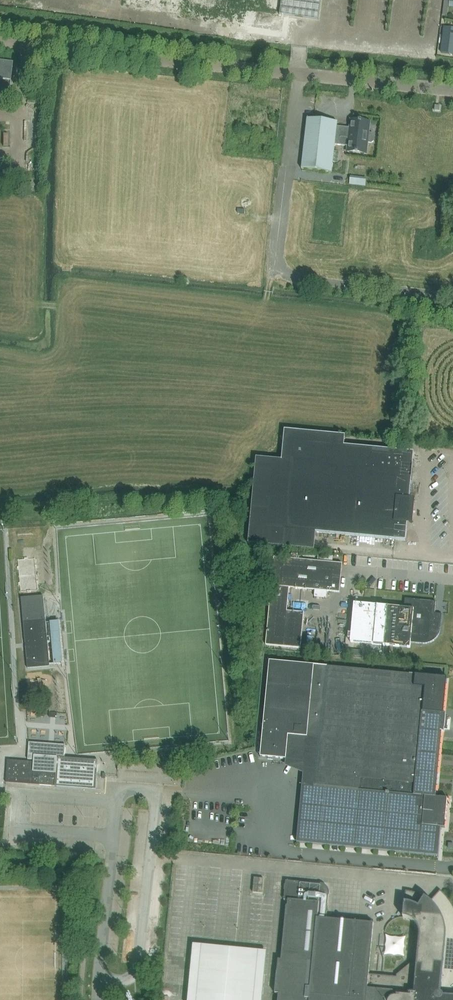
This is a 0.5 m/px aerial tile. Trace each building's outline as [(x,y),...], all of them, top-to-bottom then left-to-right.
[(280,14),(318,19),(319,18),(322,0),(282,0),(280,14)] [(80,3),(79,10),(108,13),(109,6),(80,3)] [(441,53),(452,54),(452,28),(444,27),(441,53)] [(12,65),(12,64),(12,63),(0,62),(0,94),(8,94),(12,65)] [(307,119),(301,169),(332,172),(335,145),(348,146),(347,152),(366,154),(368,143),(371,143),(374,141),(374,136),(372,134),(369,133),(370,122),(353,120),(351,120),(350,128),(349,134),(336,133),(337,126),(337,122),(314,119),(307,119)] [(395,540),(405,541),(406,541),(414,452),(344,445),(345,435),(284,429),(282,460),(256,457),(248,544),(314,550),(316,532),(395,540)] [(339,593),(342,564),(273,558),(265,645),(300,649),(303,613),(286,611),(289,588),(339,593)] [(21,598),(27,669),(50,667),(43,596),(21,598)] [(436,602),(431,601),(405,599),(404,608),(354,604),(350,643),(410,648),(411,643),(422,644),(425,644),(427,643),(432,642),(434,640),(436,638),(438,636),(439,634),(440,631),(440,629),(442,614),(435,613),(436,602)] [(269,661),(260,757),(285,759),(304,761),(318,762),(311,837),(297,836),(296,842),(437,856),(440,831),(440,827),(444,828),(447,799),(447,798),(435,797),(442,732),(444,732),(444,729),(445,722),(446,714),(443,713),(447,677),(446,677),(269,661)] [(29,744),(29,742),(28,742),(27,760),(33,760),(33,763),(8,761),(8,760),(7,760),(5,783),(95,789),(97,764),(64,762),(65,745),(64,745),(64,746),(29,744)] [(264,879),(254,878),(252,893),(262,894),(264,879)] [(275,993),(279,994),(278,999),(452,999),(452,906),(452,905),(450,902),(448,899),(446,897),(444,894),(442,892),(440,891),(430,901),(428,899),(426,898),(424,897),(422,896),(420,895),(418,894),(416,893),(413,892),(410,892),(407,891),(405,891),(403,917),(403,918),(404,918),(406,918),(408,919),(410,920),(411,920),(413,922),(414,923),(416,925),(417,927),(418,929),(419,931),(419,933),(419,935),(419,937),(418,950),(414,950),(413,967),(400,977),(377,975),(369,974),(372,941),(374,924),(358,922),(326,919),(329,894),(329,892),(328,890),(327,888),(326,887),(325,886),(323,885),(322,884),(321,884),(286,881),(284,899),(284,900),(288,900),(283,954),(282,954),(281,960),(278,960),(275,993)] [(386,937),(387,955),(405,955),(405,937),(386,937)] [(188,999),(261,999),(266,955),(193,948),(188,999)]
